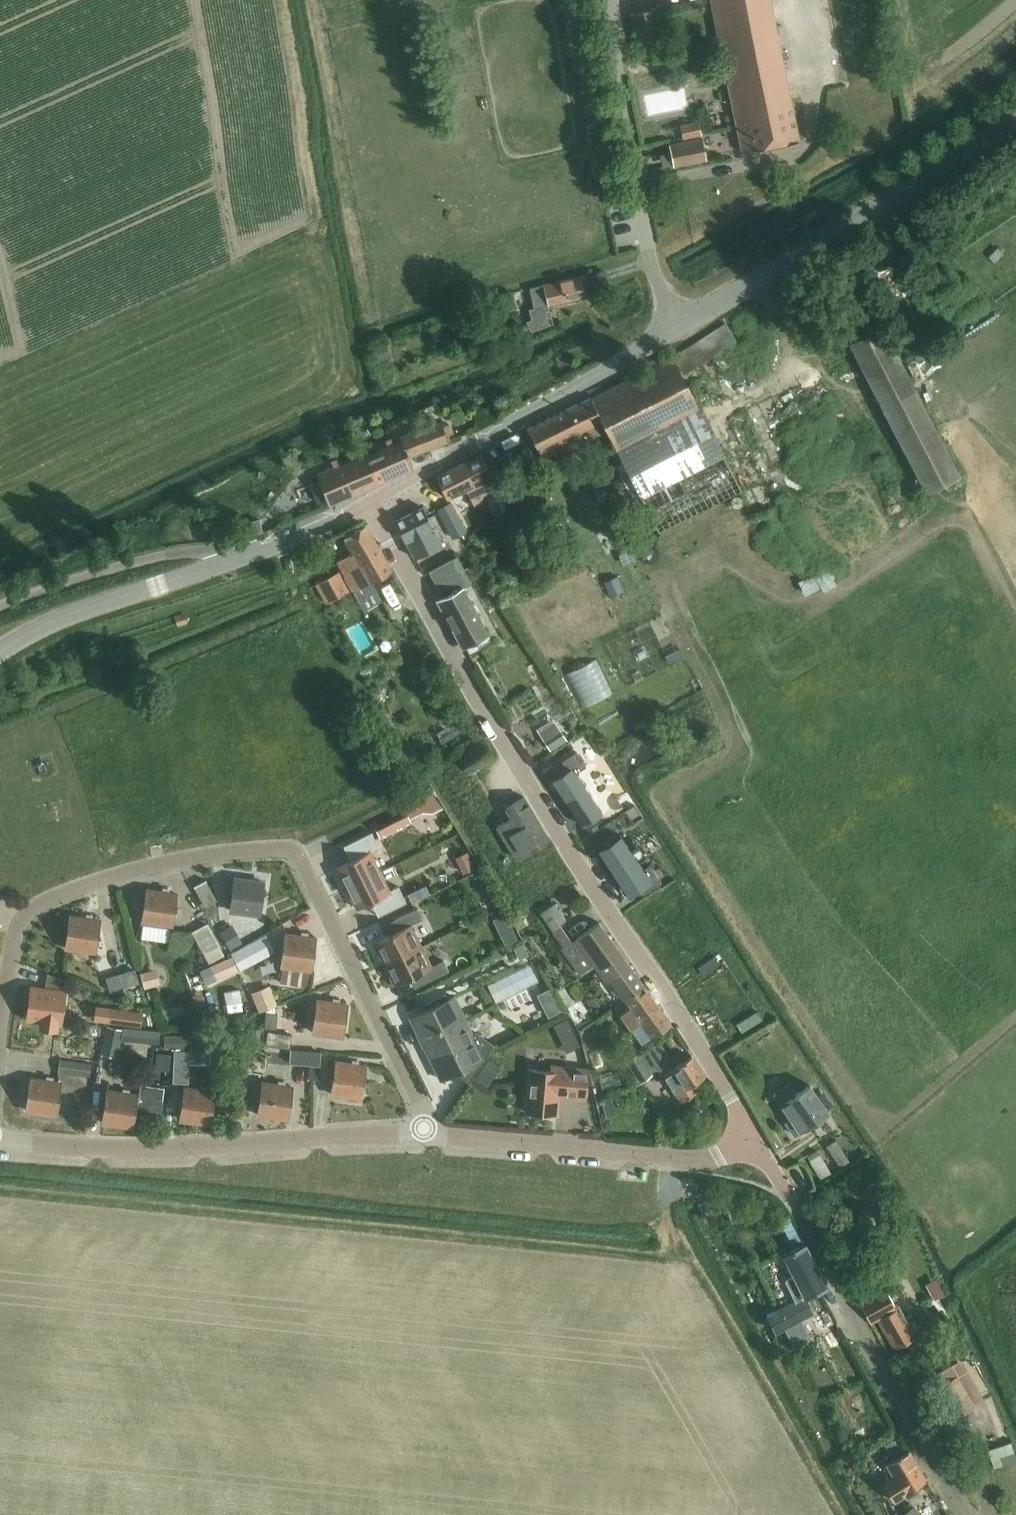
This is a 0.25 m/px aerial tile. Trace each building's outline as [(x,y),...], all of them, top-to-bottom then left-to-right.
[(702,9),(711,7),(709,0),(701,0),(702,9)] [(742,152),(799,141),(770,0),(711,0),(742,152)] [(640,61),(666,56),(656,8),(630,13),(640,61)] [(698,121),(680,125),(682,138),(701,135),(698,121)] [(673,166),(706,160),(702,138),(669,145),(673,166)] [(550,313),(548,305),(591,295),(586,275),(530,288),(534,308),(530,309),(531,317),(526,318),(528,329),(545,325),(542,315),(550,313)] [(698,406),(681,374),(735,339),(725,323),(672,357),(672,356),(590,398),(527,429),(546,464),(577,448),(570,435),(602,420),(616,448),(641,497),(659,532),(741,491),(698,406)] [(926,493),(960,475),(883,325),(849,343),(926,493)] [(386,344),(374,348),(378,360),(390,356),(386,344)] [(401,440),(366,456),(377,482),(412,466),(408,456),(433,447),(426,428),(400,437),(401,440)] [(474,504),(499,492),(480,454),(437,475),(448,498),(467,489),(474,504)] [(319,480),(309,484),(317,504),(327,500),(329,504),(377,482),(366,456),(335,469),(334,467),(318,476),(319,480)] [(451,501),(438,509),(453,538),(467,531),(451,501)] [(395,521),(414,558),(442,544),(422,507),(395,521)] [(259,519),(240,523),(243,536),(262,531),(259,519)] [(337,561),(353,590),(370,581),(391,569),(366,525),(344,537),(353,552),(337,561)] [(627,538),(619,541),(622,549),(630,546),(627,538)] [(429,572),(436,584),(463,569),(456,556),(429,572)] [(475,563),(463,569),(471,582),(482,576),(475,563)] [(567,565),(557,570),(562,578),(572,572),(567,565)] [(438,600),(463,647),(488,633),(462,587),(471,582),(463,569),(436,584),(443,597),(438,600)] [(338,597),(350,590),(339,571),(327,578),(338,597)] [(617,577),(604,583),(610,597),(623,592),(617,577)] [(184,612),(175,615),(178,624),(187,621),(184,612)] [(552,717),(536,728),(551,750),(567,738),(552,717)] [(561,776),(553,782),(582,826),(583,825),(581,822),(599,810),(601,813),(602,812),(576,773),(586,766),(576,751),(554,765),(561,776)] [(443,807),(436,795),(424,802),(424,803),(374,827),(379,837),(412,821),(410,818),(422,812),(433,813),(443,807)] [(516,859),(549,839),(524,797),(506,808),(511,817),(496,826),(516,859)] [(336,868),(346,888),(380,871),(370,852),(379,848),(372,832),(349,843),(356,858),(336,868)] [(598,849),(597,849),(626,893),(637,886),(643,895),(661,883),(649,864),(642,869),(620,834),(619,835),(621,839),(600,852),(598,849)] [(467,851),(454,857),(462,874),(475,868),(467,851)] [(389,891),(380,871),(346,888),(356,908),(376,898),(383,913),(406,902),(398,886),(389,891)] [(563,874),(555,880),(560,887),(568,882),(563,874)] [(259,914),(264,882),(234,879),(230,910),(259,914)] [(205,907),(207,905),(217,900),(206,880),(194,886),(205,907)] [(172,925),(176,894),(147,890),(142,921),(172,925)] [(495,895),(488,899),(493,909),(501,905),(495,895)] [(609,977),(624,999),(644,985),(598,922),(572,941),(560,924),(566,920),(554,903),(541,913),(564,946),(561,948),(580,974),(594,965),(605,980),(609,977)] [(373,942),(384,963),(420,946),(410,924),(423,919),(417,908),(395,919),(400,929),(373,942)] [(95,952),(100,920),(70,916),(66,948),(95,952)] [(230,925),(221,930),(233,951),(242,946),(230,925)] [(208,926),(193,933),(209,962),(224,954),(208,926)] [(512,926),(499,932),(506,945),(518,939),(512,926)] [(311,970),(315,938),(285,934),(281,966),(311,970)] [(523,942),(514,946),(519,957),(529,953),(523,942)] [(429,966),(420,946),(384,963),(394,985),(420,972),(426,982),(448,971),(443,960),(429,966)] [(232,955),(199,971),(206,986),(239,970),(232,955)] [(713,956),(697,967),(701,974),(718,963),(713,956)] [(133,970),(121,974),(125,987),(138,983),(133,970)] [(155,970),(140,974),(144,989),(160,984),(155,970)] [(30,985),(26,1019),(41,1021),(40,1025),(57,1027),(58,1023),(63,1024),(67,989),(30,985)] [(258,1012),(266,1009),(274,1006),(277,1004),(269,985),(250,992),(258,1012)] [(660,1008),(644,985),(624,999),(625,999),(615,1007),(630,1029),(641,1022),(651,1036),(670,1023),(660,1008)] [(469,1083),(494,1045),(475,1032),(472,1033),(453,996),(448,999),(445,993),(425,1003),(427,1009),(410,1017),(441,1080),(454,1073),(469,1083)] [(342,1036),(347,1004),(317,1000),(313,1032),(342,1036)] [(98,1006),(96,1021),(141,1027),(143,1013),(98,1006)] [(276,1013),(274,1006),(266,1009),(266,1012),(265,1027),(276,1028),(277,1013),(276,1013)] [(93,1057),(97,1024),(85,1023),(82,1044),(62,1042),(60,1053),(93,1057)] [(106,1025),(100,1054),(118,1058),(122,1037),(122,1036),(124,1029),(123,1029),(106,1025)] [(122,1036),(122,1037),(159,1041),(160,1031),(123,1027),(123,1029),(124,1029),(122,1036)] [(250,1029),(250,1041),(259,1041),(260,1029),(250,1029)] [(292,1034),(268,1031),(266,1045),(290,1049),(292,1034)] [(209,1037),(164,1037),(164,1049),(209,1049),(209,1037)] [(661,1042),(639,1056),(650,1071),(655,1068),(661,1076),(663,1075),(681,1102),(696,1092),(691,1084),(705,1076),(692,1055),(675,1066),(670,1058),(671,1058),(661,1042)] [(222,1049),(209,1050),(210,1067),(224,1066),(222,1049)] [(321,1050),(291,1049),(290,1064),(309,1065),(309,1079),(319,1079),(321,1050)] [(173,1050),(171,1083),(187,1084),(189,1051),(173,1050)] [(155,1053),(155,1071),(169,1072),(169,1054),(155,1053)] [(641,1081),(651,1074),(650,1071),(639,1056),(638,1053),(628,1060),(641,1081)] [(91,1063),(59,1059),(57,1072),(90,1076),(91,1063)] [(361,1098),(365,1066),(336,1062),(331,1093),(361,1098)] [(483,1064),(474,1078),(489,1087),(498,1073),(483,1064)] [(559,1090),(568,1091),(568,1096),(585,1098),(587,1069),(551,1065),(550,1071),(529,1069),(525,1112),(557,1114),(559,1090)] [(226,1069),(211,1069),(211,1082),(226,1082),(226,1069)] [(56,1114),(60,1083),(31,1078),(26,1110),(56,1114)] [(103,1120),(102,1122),(132,1127),(133,1120),(135,1108),(159,1111),(163,1087),(138,1083),(137,1095),(107,1091),(103,1120)] [(287,1118),(292,1087),(262,1083),(258,1115),(287,1118)] [(794,1135),(814,1121),(828,1111),(809,1084),(795,1094),(788,1084),(773,1094),(790,1118),(785,1122),(794,1135)] [(180,1119),(185,1120),(210,1123),(214,1092),(184,1088),(180,1119)] [(610,1101),(602,1103),(606,1117),(614,1114),(610,1101)] [(840,1167),(849,1161),(835,1140),(826,1145),(840,1167)] [(830,1172),(819,1154),(816,1150),(807,1156),(810,1160),(821,1178),(830,1172)] [(738,1231),(730,1235),(736,1244),(743,1240),(738,1231)] [(796,1302),(827,1286),(804,1244),(784,1254),(795,1275),(785,1280),(796,1302)] [(860,1304),(870,1322),(876,1319),(893,1348),(906,1341),(910,1349),(920,1344),(898,1305),(895,1307),(885,1288),(860,1304)] [(777,1310),(766,1316),(774,1332),(780,1329),(784,1327),(793,1345),(809,1337),(800,1319),(813,1312),(806,1297),(796,1302),(795,1301),(791,1303),(777,1310)] [(944,1313),(930,1321),(941,1342),(956,1334),(944,1313)] [(951,1417),(973,1405),(958,1377),(936,1388),(951,1417)] [(882,1484),(893,1502),(904,1495),(906,1498),(919,1490),(917,1486),(927,1480),(908,1449),(886,1463),(894,1477),(882,1484)]
